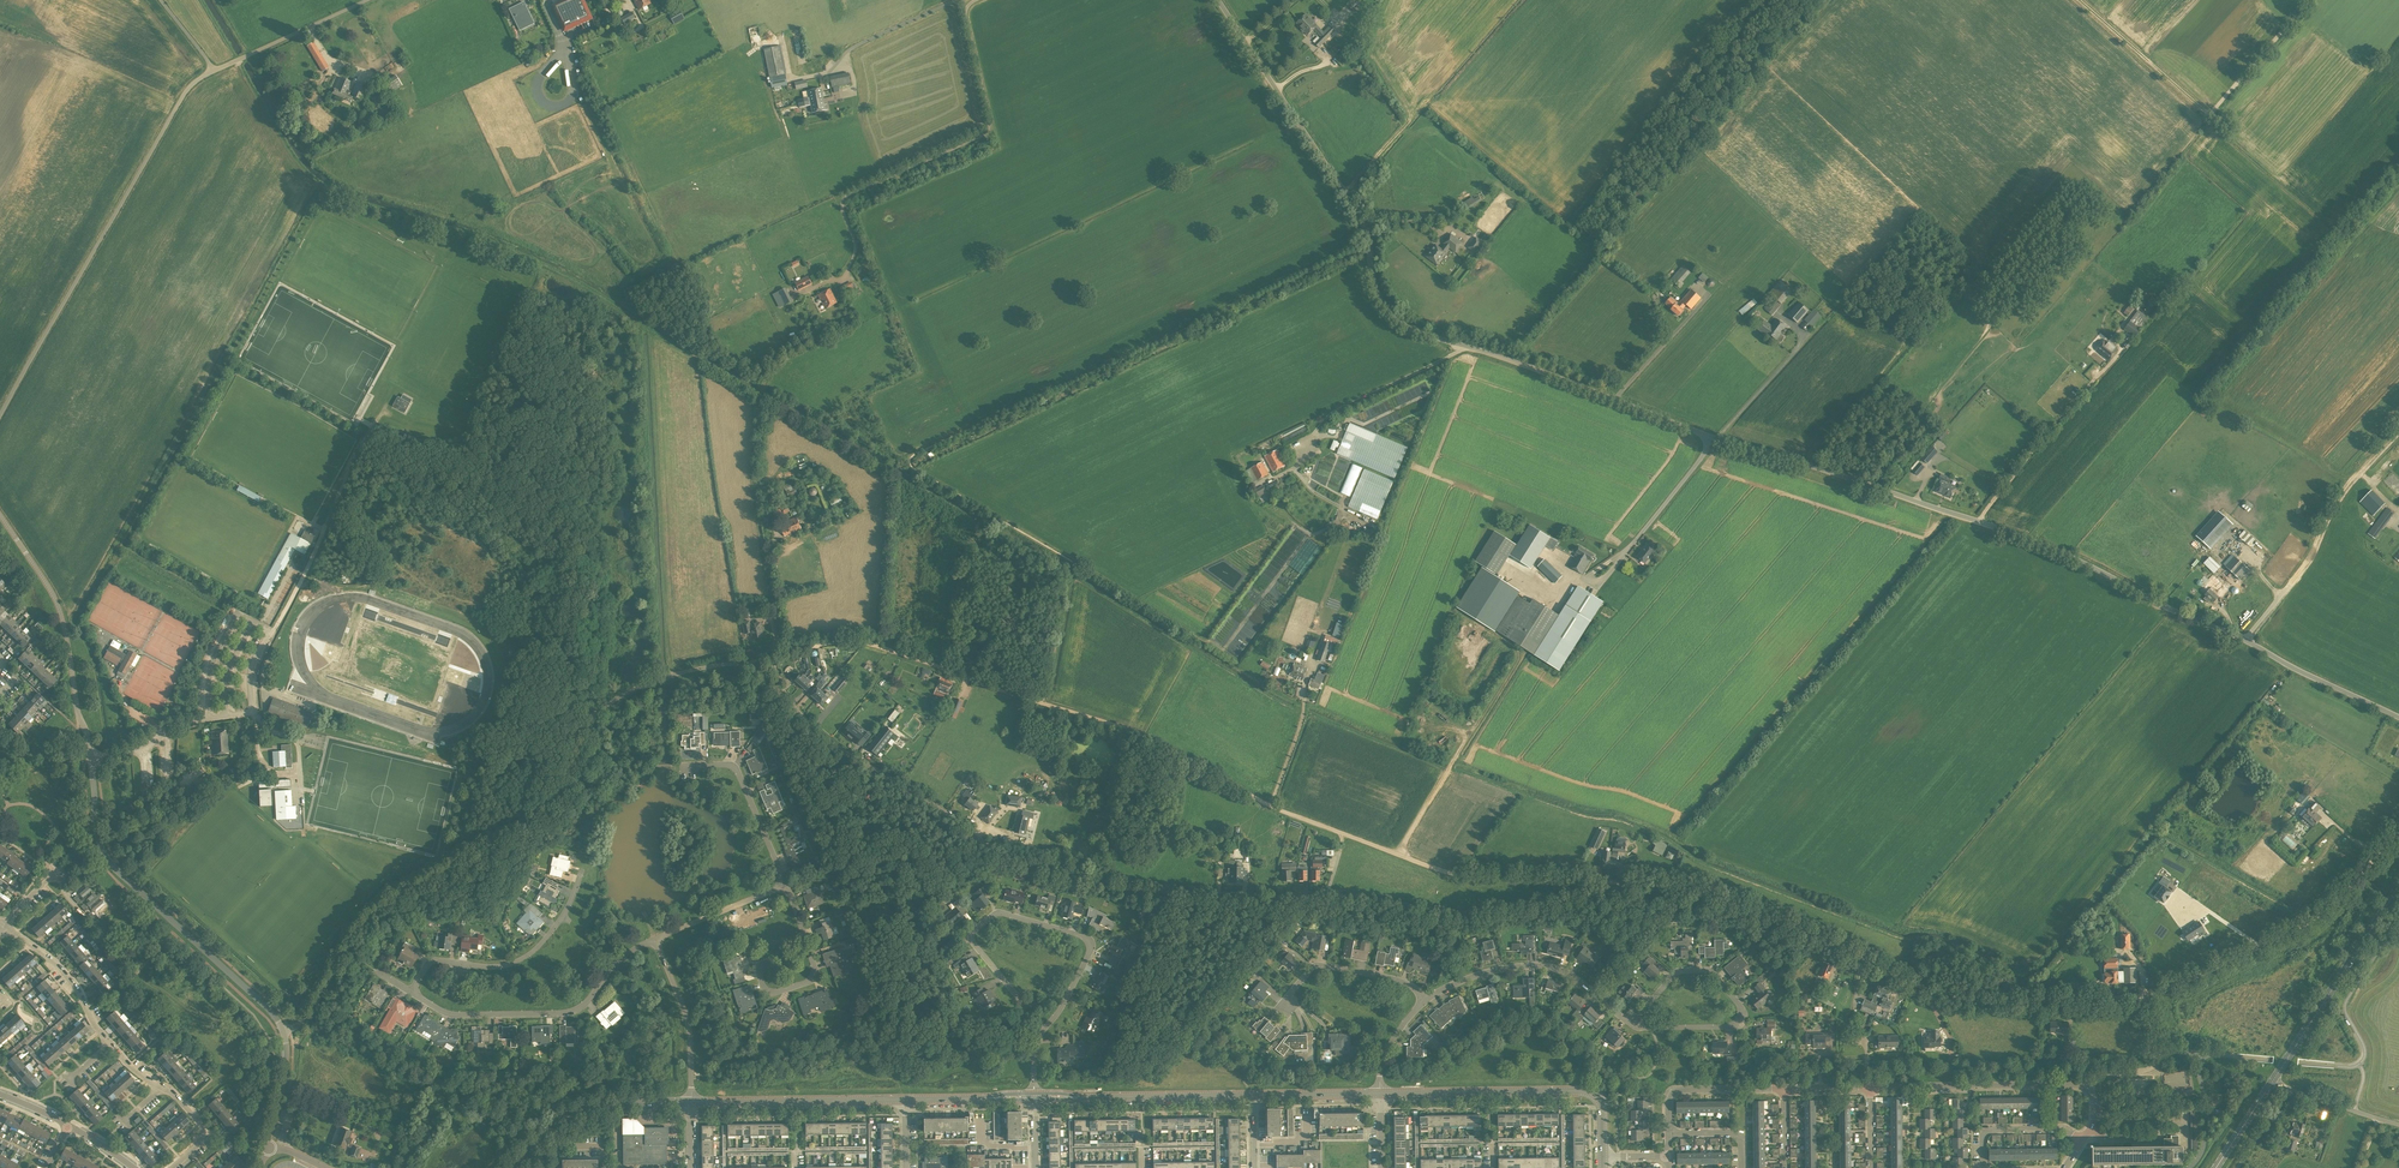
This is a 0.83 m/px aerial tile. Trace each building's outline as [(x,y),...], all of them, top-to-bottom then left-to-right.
[(592,18),(583,0),(563,0),(564,1),(553,6),(564,31),(592,18)] [(651,4),(650,0),(633,0),(639,10),(651,4)] [(520,4),(509,9),(520,30),(534,23),(526,6),(522,7),(520,4)] [(670,16),(674,25),(685,19),(680,10),(670,16)] [(621,18),(624,24),(635,18),(632,12),(621,18)] [(1302,16),(1299,20),(1300,20),(1297,23),(1307,35),(1317,26),(1307,14),(1303,17),(1302,16)] [(1332,27),(1325,34),(1321,30),(1318,33),(1321,37),(1325,41),(1335,31),(1332,27)] [(1325,41),(1321,37),(1315,43),(1319,48),(1324,42),(1325,41)] [(313,42),(306,46),(322,72),(329,68),(313,42)] [(1305,44),(1300,51),(1302,53),(1303,54),(1309,48),(1305,44)] [(785,74),(785,73),(780,46),(763,49),(769,77),(785,74)] [(849,72),(830,76),(832,87),(851,84),(849,72)] [(785,74),(769,77),(772,88),(777,87),(780,86),(787,85),(785,74)] [(332,93),(350,101),(352,97),(347,95),(347,94),(346,93),(351,82),(339,77),(332,93)] [(806,80),(795,82),(796,89),(807,87),(806,80)] [(360,101),(364,102),(369,89),(355,83),(350,95),(361,100),(360,101)] [(827,104),(825,105),(821,88),(791,95),(794,109),(810,105),(812,113),(828,110),(827,104)] [(1639,201),(1643,196),(1635,191),(1632,195),(1639,201)] [(1473,199),(1471,196),(1465,199),(1469,206),(1481,200),(1478,196),(1473,199)] [(1435,264),(1440,257),(1442,259),(1446,253),(1446,252),(1450,247),(1457,251),(1463,243),(1451,234),(1444,244),(1445,245),(1442,249),(1436,245),(1426,257),(1435,264)] [(1468,248),(1475,253),(1483,242),(1476,237),(1468,248)] [(1691,273),(1682,266),(1670,280),(1680,288),(1684,284),(1683,282),(1691,273)] [(1703,273),(1699,278),(1704,282),(1708,278),(1703,273)] [(795,283),(799,290),(811,284),(808,277),(795,283)] [(1764,310),(1773,316),(1783,303),(1793,291),(1781,281),(1780,280),(1774,287),(1769,293),(1774,298),(1770,303),(1764,310)] [(849,292),(845,285),(839,287),(843,295),(849,292)] [(818,295),(825,309),(837,303),(830,289),(818,295)] [(1671,297),(1664,304),(1678,316),(1683,310),(1682,309),(1686,305),(1691,310),(1701,298),(1691,290),(1682,301),(1681,300),(1679,303),(1677,302),(1671,297)] [(788,295),(781,298),(784,305),(791,301),(788,295)] [(1757,303),(1754,298),(1739,311),(1742,315),(1757,303)] [(1809,311),(1799,302),(1788,315),(1798,323),(1809,311)] [(2130,304),(2123,313),(2128,316),(2134,307),(2130,304)] [(1804,320),(1805,321),(1801,326),(1806,331),(1810,326),(1812,328),(1822,316),(1814,309),(1804,320)] [(2124,330),(2134,337),(2148,318),(2138,310),(2124,330)] [(1780,342),(1781,343),(1784,338),(1780,334),(1786,326),(1776,319),(1771,325),(1764,320),(1758,329),(1766,335),(1767,333),(1780,343),(1780,342)] [(2097,350),(2108,360),(2117,350),(2105,340),(2097,350)] [(398,396),(392,406),(405,413),(410,403),(398,396)] [(1394,478),(1407,447),(1350,423),(1349,426),(1347,431),(1337,454),(1394,478)] [(1310,433),(1307,427),(1301,430),(1305,436),(1310,433)] [(1288,437),(1282,440),(1286,446),(1291,443),(1299,439),(1296,432),(1288,437)] [(1938,452),(1932,447),(1925,455),(1931,460),(1938,452)] [(1284,466),(1276,450),(1265,456),(1270,465),(1265,468),(1267,472),(1272,469),(1273,472),(1284,466)] [(1927,463),(1930,460),(1925,455),(1922,458),(1927,463)] [(1925,467),(1917,461),(1911,469),(1918,476),(1925,467)] [(1262,462),(1250,468),(1257,480),(1269,474),(1267,472),(1265,468),(1262,462)] [(1350,497),(1362,468),(1352,464),(1340,492),(1350,497)] [(1349,508),(1377,519),(1393,481),(1365,469),(1349,508)] [(1936,492),(1950,498),(1955,487),(1948,484),(1951,479),(1940,474),(1938,479),(1941,480),(1936,492)] [(794,485),(785,489),(789,498),(797,494),(794,485)] [(1268,494),(1263,485),(1255,490),(1260,499),(1268,494)] [(238,487),(236,490),(259,503),(261,500),(262,498),(239,486),(238,487)] [(2360,503),(2373,516),(2385,504),(2372,490),(2360,503)] [(830,501),(831,506),(842,501),(840,497),(830,501)] [(2246,500),(2241,506),(2247,511),(2252,505),(2246,500)] [(788,505),(776,511),(779,516),(790,511),(788,505)] [(2368,534),(2376,539),(2395,513),(2387,508),(2368,534)] [(2232,523),(2219,512),(2197,536),(2208,546),(2218,534),(2220,536),(2232,523)] [(788,522),(780,526),(784,536),(801,528),(796,517),(788,521),(788,522)] [(1530,568),(1550,537),(1530,524),(1517,545),(1516,544),(1509,555),(1530,568)] [(284,544),(281,551),(291,556),(294,549),(304,555),(310,544),(312,541),(315,535),(305,529),(300,538),(290,533),(284,544)] [(2248,546),(2254,539),(2243,529),(2237,536),(2248,546)] [(1496,575),(1516,544),(1495,531),(1476,562),(1496,575)] [(1555,546),(1558,543),(1550,538),(1545,545),(1549,548),(1552,544),(1555,546)] [(1647,545),(1637,557),(1645,563),(1655,551),(1647,545)] [(1568,566),(1582,574),(1594,555),(1580,547),(1568,566)] [(289,560),(279,555),(260,590),(257,594),(268,599),(285,567),(289,560)] [(2213,573),(2219,566),(2208,556),(2202,562),(2213,573)] [(2240,581),(2250,571),(2234,556),(2225,566),(2240,581)] [(1555,584),(1562,576),(1545,559),(1538,566),(1555,584)] [(1457,607),(1495,632),(1496,630),(1518,596),(1520,592),(1482,567),(1457,607)] [(2218,596),(2226,586),(2214,576),(2204,587),(2205,588),(2204,589),(2207,592),(2204,594),(2213,602),(2218,596)] [(1518,596),(1496,630),(1560,671),(1603,602),(1578,586),(1559,615),(1533,599),(1530,604),(1518,596)] [(9,615),(5,612),(0,617),(0,624),(9,615)] [(0,624),(0,625),(2,627),(3,628),(13,619),(9,615),(0,624)] [(13,619),(3,628),(7,632),(15,624),(16,622),(13,619)] [(751,632),(753,638),(763,636),(760,622),(750,624),(749,621),(742,622),(745,634),(751,632)] [(1338,622),(1334,635),(1340,637),(1344,624),(1338,622)] [(35,626),(40,631),(43,628),(38,623),(35,626)] [(11,636),(19,628),(15,624),(7,632),(11,636)] [(15,639),(23,631),(19,628),(11,636),(15,639)] [(19,643),(29,632),(26,634),(23,631),(15,639),(19,643)] [(29,632),(19,643),(23,646),(30,638),(33,635),(29,632)] [(1308,639),(1304,648),(1311,651),(1315,641),(1308,639)] [(1330,643),(1323,641),(1316,660),(1323,663),(1330,643)] [(22,663),(31,653),(34,650),(30,646),(18,659),(22,663)] [(109,647),(107,650),(121,658),(120,659),(124,660),(126,656),(109,647)] [(137,654),(129,650),(126,656),(124,660),(120,659),(121,658),(107,650),(103,658),(117,665),(119,662),(122,664),(118,671),(116,674),(123,678),(125,675),(137,654)] [(26,666),(35,657),(31,653),(22,663),(26,666)] [(30,670),(39,660),(35,657),(26,666),(30,670)] [(39,660),(30,670),(34,674),(41,666),(43,664),(39,660)] [(1294,663),(1289,675),(1302,681),(1307,668),(1294,663)] [(38,677),(45,669),(41,666),(34,674),(38,677)] [(42,681),(49,673),(45,669),(38,677),(42,681)] [(795,680),(801,685),(810,675),(807,672),(804,676),(803,675),(801,677),(799,675),(795,680)] [(46,684),(53,677),(49,673),(42,681),(46,684)] [(1319,689),(1321,682),(1324,676),(1317,673),(1315,678),(1319,679),(1319,681),(1311,678),(1308,685),(1319,689)] [(813,677),(810,675),(801,685),(807,690),(811,685),(809,684),(811,682),(810,681),(813,677)] [(57,680),(53,677),(46,684),(50,688),(57,680)] [(953,683),(941,677),(934,694),(946,699),(953,683)] [(810,695),(816,699),(822,692),(819,690),(826,682),(822,678),(817,684),(818,684),(813,691),(810,695)] [(838,693),(846,683),(841,680),(834,689),(838,693)] [(385,699),(387,693),(378,691),(376,697),(385,699)] [(825,695),(822,692),(816,699),(822,705),(825,701),(831,695),(828,692),(825,695)] [(47,702),(37,693),(33,697),(41,705),(43,707),(47,702)] [(30,701),(38,708),(41,705),(33,697),(30,701)] [(292,704),(273,697),(267,713),(306,727),(310,718),(306,717),(308,711),(292,706),(292,704)] [(952,721),(954,717),(956,718),(962,701),(956,698),(949,715),(948,719),(952,721)] [(26,705),(34,712),(38,708),(30,701),(26,705)] [(34,712),(26,705),(23,709),(31,716),(32,718),(36,714),(34,712)] [(31,716),(23,709),(19,713),(29,722),(32,718),(31,716)] [(896,711),(888,720),(893,723),(900,715),(896,711)] [(15,717),(25,726),(29,722),(19,713),(15,717)] [(12,720),(21,729),(25,726),(15,717),(12,720)] [(18,733),(21,729),(12,720),(8,724),(18,733)] [(763,724),(761,723),(753,736),(759,740),(765,730),(763,724)] [(852,728),(849,725),(842,733),(855,743),(862,735),(858,732),(861,729),(858,728),(859,727),(857,726),(855,725),(852,728)] [(874,745),(873,744),(869,749),(877,756),(888,743),(886,741),(893,733),(887,727),(876,740),(877,741),(874,745)] [(228,753),(227,730),(211,732),(213,755),(228,753)] [(730,744),(730,747),(740,747),(740,731),(730,732),(714,733),(714,745),(725,744),(725,742),(728,742),(728,743),(729,744),(730,744)] [(685,746),(685,750),(690,749),(696,749),(696,748),(698,748),(698,744),(700,744),(700,740),(705,740),(704,732),(699,733),(699,736),(693,736),(693,735),(682,735),(682,741),(681,741),(681,746),(685,746)] [(867,732),(862,739),(866,741),(871,735),(867,732)] [(459,742),(458,737),(448,740),(445,741),(446,746),(459,742)] [(753,759),(752,758),(746,761),(752,775),(757,773),(756,773),(763,770),(762,767),(766,765),(759,748),(753,742),(747,749),(751,752),(753,751),(756,758),(753,759)] [(286,766),(285,762),(291,762),(290,744),(281,745),(281,751),(272,752),(273,767),(286,766)] [(205,783),(202,778),(197,780),(194,782),(191,784),(194,789),(205,783)] [(263,781),(263,788),(289,786),(289,779),(263,781)] [(767,796),(764,789),(759,791),(767,811),(768,810),(767,809),(772,807),(774,813),(780,811),(777,803),(783,800),(775,781),(770,783),(769,780),(764,782),(767,790),(770,789),(773,794),(767,796)] [(259,807),(271,806),(270,789),(260,790),(258,790),(259,807)] [(965,805),(966,805),(973,811),(975,808),(978,810),(980,807),(977,805),(978,804),(977,804),(980,800),(977,797),(974,801),(970,798),(974,793),(970,789),(969,792),(967,791),(963,795),(965,797),(964,798),(968,801),(965,805)] [(291,790),(274,791),(276,820),(296,819),(295,806),(292,806),(291,790)] [(2297,800),(2300,803),(2306,798),(2302,794),(2297,800)] [(1021,797),(1007,796),(1006,805),(1020,807),(1021,797)] [(2305,808),(2299,814),(2301,817),(2313,827),(2318,821),(2321,818),(2315,813),(2318,810),(2321,807),(2315,802),(2309,809),(2307,810),(2305,808)] [(989,806),(984,813),(981,817),(988,823),(997,812),(993,809),(989,806)] [(1016,833),(1025,835),(1029,818),(1032,819),(1034,814),(1025,812),(1024,816),(1021,815),(1016,833)] [(788,849),(784,850),(790,863),(791,863),(794,869),(802,866),(797,855),(805,852),(801,843),(804,842),(806,841),(804,837),(802,837),(801,838),(800,831),(800,825),(799,825),(795,825),(795,823),(798,822),(797,818),(781,825),(781,826),(782,825),(783,827),(780,828),(788,849)] [(1598,828),(1590,846),(1598,850),(1606,832),(1598,828)] [(2292,849),(2297,843),(2287,834),(2281,840),(2292,849)] [(1656,837),(1652,845),(1655,846),(1653,851),(1662,856),(1668,843),(1656,837)] [(1,858),(8,863),(13,855),(14,854),(8,850),(1,858)] [(1612,859),(1610,859),(1609,869),(1616,869),(1617,860),(1618,852),(1613,851),(1612,859)] [(568,865),(570,864),(571,861),(568,860),(569,856),(559,854),(558,858),(555,857),(553,866),(552,865),(550,875),(562,878),(563,871),(568,872),(569,868),(568,867),(568,865)] [(13,868),(20,859),(13,855),(8,863),(7,864),(13,868)] [(1313,860),(1312,867),(1314,867),(1314,871),(1311,871),(1311,880),(1319,880),(1319,868),(1322,868),(1322,860),(1326,860),(1326,855),(1314,855),(1314,860),(1313,860)] [(20,859),(13,868),(19,873),(26,864),(20,859)] [(32,868),(26,864),(19,873),(26,877),(32,868)] [(1290,871),(1296,870),(1296,864),(1282,864),(1283,871),(1281,871),(1282,881),(1290,880),(1290,871)] [(1298,866),(1297,871),(1299,871),(1299,880),(1307,880),(1307,867),(1302,867),(1298,866)] [(1225,868),(1225,876),(1230,876),(1229,883),(1242,883),(1243,867),(1230,867),(1230,869),(1225,868)] [(2168,896),(2171,892),(2166,888),(2168,886),(2167,885),(2170,882),(2163,877),(2160,881),(2164,884),(2155,896),(2163,903),(2166,899),(2167,899),(2169,896),(2168,896)] [(548,906),(551,901),(553,902),(552,904),(553,905),(554,905),(555,905),(556,905),(557,904),(558,903),(558,902),(559,902),(559,901),(559,900),(559,899),(558,899),(558,898),(564,887),(546,878),(542,884),(546,885),(543,891),(541,891),(539,895),(541,896),(539,901),(548,906)] [(79,894),(83,898),(96,887),(93,883),(90,885),(88,883),(85,886),(87,888),(79,894)] [(812,893),(804,896),(808,908),(823,903),(819,893),(822,892),(820,886),(810,889),(812,893)] [(982,909),(981,909),(989,903),(984,897),(989,892),(984,886),(976,893),(979,897),(971,904),(977,912),(980,910),(981,910),(982,909)] [(1010,891),(1006,890),(1003,899),(1015,903),(1015,901),(1021,903),(1024,893),(1011,889),(1010,891)] [(2199,889),(2194,897),(2207,907),(2213,899),(2199,889)] [(87,904),(91,909),(102,898),(98,894),(96,896),(94,893),(87,898),(90,901),(87,904)] [(1048,899),(1038,896),(1035,905),(1043,907),(1043,909),(1047,910),(1049,904),(1053,905),(1055,896),(1049,895),(1048,899)] [(106,903),(102,898),(91,909),(95,913),(106,903)] [(533,906),(533,907),(532,906),(533,905),(531,903),(530,904),(521,898),(519,901),(527,907),(524,910),(527,913),(525,915),(528,917),(525,920),(522,918),(518,923),(526,930),(526,931),(531,935),(536,930),(535,930),(538,927),(539,927),(543,922),(538,917),(541,913),(533,906)] [(960,912),(965,908),(958,900),(955,903),(957,905),(944,916),(951,924),(955,921),(956,922),(963,916),(960,912)] [(1072,914),(1073,912),(1081,914),(1083,907),(1075,905),(1076,903),(1067,900),(1065,909),(1064,909),(1062,916),(1071,919),(1073,914),(1072,914)] [(60,903),(55,909),(61,916),(67,911),(60,903)] [(1107,915),(1089,906),(1087,917),(1087,916),(1092,918),(1088,926),(1099,931),(1102,925),(1111,929),(1114,923),(1105,918),(1107,915)] [(61,916),(55,909),(49,914),(56,922),(61,916)] [(56,922),(49,914),(43,919),(50,927),(56,922)] [(50,927),(43,919),(37,924),(44,932),(50,927)] [(820,924),(821,927),(815,929),(817,935),(821,933),(823,940),(835,937),(832,928),(833,928),(831,920),(820,924)] [(2198,922),(2194,925),(2183,932),(2188,940),(2204,930),(2202,927),(2198,922)] [(38,937),(44,932),(37,924),(32,929),(38,937)] [(1321,936),(1317,935),(1318,934),(1304,931),(1295,942),(1301,947),(1306,940),(1313,941),(1311,949),(1318,950),(1319,950),(1322,950),(1325,937),(1321,936)] [(440,936),(439,943),(439,948),(450,949),(451,942),(456,942),(457,934),(444,933),(443,936),(440,936)] [(2130,949),(2130,934),(2120,935),(2120,949),(2130,949)] [(60,942),(65,948),(73,941),(68,935),(60,942)] [(470,937),(463,936),(461,951),(468,952),(469,949),(477,950),(478,944),(482,944),(483,936),(479,935),(478,939),(470,938),(470,937)] [(1529,953),(1534,953),(1534,935),(1523,935),(1523,940),(1526,940),(1526,944),(1514,944),(1514,950),(1518,950),(1518,951),(1522,951),(1522,953),(1527,953),(1527,952),(1529,952),(1529,953)] [(1687,945),(1691,945),(1691,935),(1684,935),(1684,939),(1682,939),(1682,943),(1677,943),(1677,942),(1670,942),(1670,950),(1673,950),(1673,954),(1680,954),(1680,958),(1688,958),(1687,945)] [(1122,938),(1118,946),(1114,944),(1109,952),(1114,955),(1110,963),(1117,966),(1130,941),(1122,937),(1121,938),(1122,938)] [(1346,939),(1343,957),(1351,958),(1352,957),(1354,957),(1354,958),(1359,959),(1359,958),(1360,959),(1360,960),(1367,961),(1370,944),(1361,942),(1360,950),(1353,949),(1355,941),(1346,939)] [(1484,961),(1493,958),(1491,949),(1495,948),(1493,939),(1483,942),(1485,951),(1481,952),(1484,961)] [(1564,953),(1569,954),(1572,941),(1566,939),(1564,946),(1550,943),(1547,953),(1563,957),(1564,953)] [(1714,940),(1715,947),(1715,955),(1723,955),(1723,949),(1729,949),(1729,944),(1727,942),(1726,942),(1726,940),(1714,940)] [(78,946),(73,941),(65,948),(70,953),(78,946)] [(402,947),(405,949),(398,961),(404,964),(411,968),(418,956),(411,952),(415,947),(406,942),(402,947)] [(83,952),(78,946),(70,953),(75,959),(83,952)] [(1715,958),(1715,955),(1715,947),(1705,947),(1705,946),(1699,946),(1699,954),(1705,954),(1705,958),(1715,958)] [(1391,947),(1389,954),(1383,953),(1383,951),(1378,950),(1376,963),(1384,965),(1384,962),(1388,963),(1388,964),(1394,965),(1397,953),(1399,953),(1399,949),(1391,947)] [(1581,961),(1582,959),(1593,966),(1599,958),(1584,947),(1577,958),(1581,961)] [(840,949),(823,954),(825,960),(826,959),(827,964),(826,965),(827,967),(830,966),(834,976),(840,974),(852,970),(847,956),(843,957),(839,958),(838,955),(842,954),(840,949)] [(88,958),(83,952),(75,959),(80,965),(87,958),(88,958)] [(1288,952),(1281,961),(1287,967),(1288,965),(1293,970),(1299,963),(1291,956),(1292,955),(1288,952)] [(31,954),(25,959),(32,967),(38,962),(33,956),(31,954)] [(1415,968),(1415,966),(1421,969),(1420,970),(1427,973),(1430,967),(1427,965),(1429,962),(1422,959),(1422,958),(1414,954),(1409,965),(1415,968)] [(1747,964),(1740,955),(1725,968),(1730,974),(1730,973),(1733,977),(1731,978),(1732,980),(1733,980),(1735,979),(1736,980),(1735,980),(1739,985),(1743,982),(1742,981),(1746,977),(1740,970),(1747,964)] [(741,963),(743,963),(740,956),(732,958),(723,961),(727,973),(733,972),(735,979),(733,979),(735,984),(745,981),(744,976),(745,976),(741,963)] [(1654,979),(1661,971),(1653,964),(1655,962),(1649,957),(1643,964),(1647,968),(1644,972),(1654,979)] [(90,962),(87,958),(80,965),(79,966),(84,972),(92,964),(95,962),(93,960),(90,962)] [(967,971),(970,975),(978,971),(971,958),(963,963),(961,959),(953,965),(956,969),(961,966),(965,972),(967,971)] [(32,967),(25,959),(19,964),(26,972),(32,967)] [(2124,982),(2124,983),(2136,982),(2135,968),(2124,968),(2124,971),(2117,971),(2117,959),(2104,959),(2104,983),(2117,983),(2117,982),(2124,982)] [(1828,979),(1833,967),(1824,962),(1818,975),(1828,979)] [(26,972),(19,964),(13,969),(20,977),(26,972)] [(98,970),(92,964),(84,972),(89,977),(98,970)] [(20,977),(13,969),(8,974),(15,982),(20,977)] [(1771,998),(1770,997),(1766,992),(1764,990),(1765,989),(1760,983),(1774,972),(1771,969),(1752,984),(1759,993),(1751,1000),(1758,1008),(1771,998)] [(103,976),(98,970),(89,977),(94,983),(103,976)] [(1090,986),(1101,992),(1109,976),(1098,970),(1090,986)] [(9,987),(15,982),(8,974),(2,979),(9,987)] [(108,981),(103,976),(94,983),(99,989),(108,981)] [(1119,977),(1116,982),(1123,985),(1125,980),(1119,977)] [(1823,990),(1826,982),(1816,978),(1814,983),(1815,984),(1814,986),(1823,990)] [(1525,995),(1525,997),(1530,997),(1530,988),(1534,988),(1534,979),(1524,979),(1524,985),(1514,986),(1514,996),(1525,995)] [(36,987),(42,993),(50,986),(44,980),(36,987)] [(1551,981),(1548,980),(1549,980),(1548,980),(1547,984),(1543,983),(1540,992),(1545,993),(1546,991),(1558,994),(1561,983),(1553,981),(1553,982),(1551,981)] [(113,987),(108,981),(99,989),(98,990),(103,995),(104,994),(105,994),(113,987)] [(1254,995),(1248,1003),(1253,1007),(1260,1000),(1262,1002),(1267,995),(1264,992),(1268,987),(1260,981),(1251,992),(1254,995)] [(390,992),(392,986),(386,983),(384,989),(390,992)] [(380,1009),(389,993),(374,984),(367,996),(374,1000),(372,1004),(380,1009)] [(1492,1003),(1498,1001),(1493,984),(1486,986),(1487,987),(1476,990),(1479,1000),(1490,997),(1492,1003)] [(1637,999),(1642,993),(1633,985),(1629,990),(1624,986),(1619,992),(1629,1001),(1633,996),(1637,999)] [(50,986),(42,993),(47,999),(55,992),(50,986)] [(747,1007),(756,1004),(750,986),(744,988),(743,986),(732,990),(737,1004),(739,1004),(741,1013),(748,1010),(747,1007)] [(1839,988),(1834,986),(1830,994),(1836,996),(1839,988)] [(1879,997),(1881,998),(1884,989),(1878,986),(1874,995),(1871,1002),(1864,999),(1860,1010),(1873,1015),(1878,1005),(1876,1004),(1879,997)] [(828,989),(827,990),(826,988),(824,989),(824,990),(817,992),(818,995),(815,996),(815,995),(814,995),(814,994),(813,994),(806,997),(806,998),(806,999),(804,999),(804,997),(798,999),(803,1014),(810,1012),(809,1007),(819,1004),(821,1011),(831,1008),(831,1006),(834,1005),(833,1000),(832,1000),(828,989)] [(989,990),(982,994),(979,989),(973,993),(975,998),(977,997),(981,1003),(983,1002),(985,1006),(995,1000),(993,995),(992,996),(989,990)] [(1881,998),(1882,998),(1879,1006),(1889,1010),(1892,1002),(1887,1000),(1891,991),(1884,989),(1881,998)] [(1828,1000),(1813,991),(1810,996),(1826,1004),(1828,1000)] [(55,992),(47,999),(52,1005),(60,998),(55,992)] [(1577,1017),(1578,1017),(1583,1011),(1580,1009),(1585,1002),(1575,993),(1575,994),(1574,994),(1571,997),(1572,997),(1571,998),(1571,999),(1569,1002),(1577,1009),(1572,1015),(1576,1018),(1577,1017)] [(1449,1003),(1444,1005),(1452,1018),(1466,1011),(1459,996),(1449,1001),(1451,1004),(1449,1005),(1449,1003)] [(60,998),(52,1005),(57,1010),(65,1003),(60,998)] [(404,1006),(401,1004),(402,1002),(397,999),(396,1000),(393,998),(388,1007),(391,1009),(380,1028),(389,1033),(396,1021),(407,1027),(410,1022),(414,1016),(413,1015),(416,1010),(411,1007),(412,1006),(406,1003),(404,1006)] [(38,1007),(41,1004),(38,1000),(34,1003),(33,1001),(30,1003),(35,1009),(38,1007)] [(65,1003),(57,1010),(54,1013),(59,1018),(62,1015),(62,1016),(70,1009),(65,1003)] [(602,1013),(601,1012),(596,1016),(601,1023),(602,1025),(603,1024),(606,1029),(612,1024),(613,1026),(621,1018),(620,1017),(625,1013),(621,1008),(619,1009),(613,1003),(604,1011),(604,1012),(602,1013)] [(785,1011),(780,1008),(781,1006),(778,1005),(776,1008),(773,1006),(770,1007),(769,1010),(765,1008),(757,1030),(761,1031),(762,1027),(767,1028),(770,1019),(771,1019),(776,1018),(783,1022),(788,1020),(793,1012),(787,1008),(785,1011)] [(1441,1028),(1452,1018),(1444,1005),(1439,1009),(1438,1008),(1430,1016),(1441,1028)] [(1585,1013),(1583,1011),(1578,1017),(1581,1020),(1585,1015),(1594,1023),(1593,1024),(1598,1028),(1603,1022),(1598,1018),(1601,1015),(1600,1015),(1597,1012),(1597,1011),(1596,1012),(1591,1007),(1585,1013)] [(1093,1033),(1103,1014),(1094,1009),(1092,1012),(1093,1013),(1090,1019),(1086,1017),(1081,1027),(1093,1033)] [(106,1018),(111,1024),(119,1016),(114,1011),(106,1018)] [(1869,1015),(1862,1012),(1857,1026),(1863,1028),(1869,1015)] [(430,1038),(435,1041),(444,1026),(425,1014),(416,1030),(422,1033),(424,1029),(433,1034),(430,1038)] [(17,1015),(11,1020),(18,1028),(24,1023),(17,1015)] [(119,1016),(111,1024),(116,1029),(124,1022),(119,1016)] [(1268,1022),(1269,1021),(1264,1017),(1261,1021),(1260,1020),(1257,1023),(1256,1022),(1252,1027),(1253,1028),(1255,1030),(1255,1029),(1259,1033),(1260,1032),(1266,1037),(1265,1038),(1270,1042),(1280,1030),(1275,1026),(1274,1027),(1268,1022)] [(11,1020),(5,1025),(13,1033),(18,1028),(11,1020)] [(82,1022),(75,1028),(82,1036),(89,1030),(82,1022)] [(124,1022),(116,1029),(121,1035),(130,1028),(124,1022)] [(2055,1023),(2055,1022),(2050,1022),(2050,1032),(2062,1032),(2062,1034),(2068,1034),(2068,1023),(2055,1023)] [(1757,1044),(1761,1044),(1761,1041),(1772,1041),(1772,1028),(1775,1028),(1775,1023),(1767,1023),(1767,1028),(1756,1028),(1757,1044)] [(1417,1036),(1412,1040),(1424,1045),(1433,1036),(1425,1028),(1422,1025),(1421,1024),(1413,1032),(1417,1036)] [(13,1033),(5,1025),(0,1030),(0,1031),(7,1038),(13,1033)] [(541,1028),(541,1026),(532,1027),(532,1037),(541,1037),(541,1043),(550,1043),(550,1025),(543,1025),(543,1028),(541,1028)] [(578,1043),(578,1038),(578,1031),(575,1031),(575,1026),(567,1027),(567,1025),(560,1025),(560,1043),(578,1043)] [(449,1028),(444,1026),(435,1041),(444,1047),(447,1043),(454,1047),(458,1040),(458,1036),(458,1028),(451,1028),(451,1031),(448,1030),(449,1028)] [(481,1026),(472,1026),(472,1039),(474,1039),(474,1042),(478,1042),(478,1047),(485,1047),(485,1042),(489,1042),(489,1044),(494,1044),(494,1033),(489,1033),(489,1030),(485,1030),(485,1031),(481,1031),(481,1026)] [(499,1039),(511,1039),(511,1048),(517,1047),(517,1042),(517,1026),(512,1026),(512,1027),(503,1027),(503,1026),(499,1026),(499,1039)] [(1621,1046),(1622,1046),(1623,1045),(1623,1044),(1624,1044),(1624,1043),(1625,1041),(1624,1041),(1625,1039),(1617,1031),(1618,1030),(1618,1031),(1619,1030),(1615,1027),(1613,1029),(1613,1028),(1605,1037),(1610,1041),(1608,1043),(1613,1047),(1615,1045),(1618,1047),(1619,1046),(1620,1046),(1620,1047),(1621,1046)] [(70,1033),(77,1041),(82,1036),(75,1028),(70,1033)] [(130,1028),(121,1035),(126,1041),(135,1033),(130,1028)] [(1814,1036),(1814,1034),(1806,1034),(1806,1044),(1813,1044),(1814,1048),(1826,1048),(1826,1041),(1830,1041),(1830,1031),(1825,1031),(1825,1036),(1814,1036)] [(1940,1046),(1940,1043),(1942,1042),(1942,1038),(1940,1037),(1939,1037),(1939,1032),(1935,1032),(1935,1031),(1934,1031),(1934,1032),(1931,1032),(1931,1036),(1924,1036),(1924,1046),(1924,1048),(1931,1047),(1931,1046),(1940,1046)] [(77,1041),(70,1033),(64,1038),(71,1046),(77,1041)] [(131,1047),(140,1039),(135,1033),(126,1041),(131,1047)] [(1321,1042),(1320,1042),(1320,1050),(1341,1050),(1341,1052),(1349,1052),(1349,1055),(1353,1055),(1353,1046),(1349,1046),(1349,1034),(1329,1034),(1329,1040),(1323,1040),(1321,1042)] [(1301,1050),(1307,1050),(1307,1046),(1307,1035),(1295,1035),(1295,1036),(1285,1037),(1278,1045),(1275,1050),(1283,1056),(1289,1048),(1301,1047),(1301,1050)] [(1879,1036),(1879,1046),(1880,1046),(1880,1048),(1886,1048),(1886,1047),(1898,1047),(1898,1046),(1898,1036),(1879,1036)] [(71,1046),(64,1038),(59,1043),(66,1051),(71,1046)] [(145,1045),(140,1039),(131,1047),(137,1053),(145,1045)] [(66,1051),(59,1043),(56,1040),(51,1045),(53,1048),(60,1056),(66,1051)] [(1424,1057),(1424,1045),(1412,1040),(1412,1046),(1407,1046),(1407,1057),(1424,1057)] [(1445,1042),(1436,1050),(1441,1052),(1448,1045),(1445,1042)] [(1712,1050),(1713,1050),(1713,1053),(1723,1053),(1723,1054),(1731,1054),(1731,1046),(1727,1046),(1727,1042),(1720,1042),(1720,1043),(1713,1043),(1713,1046),(1712,1046),(1712,1048),(1712,1050)] [(1070,1046),(1071,1049),(1057,1049),(1057,1061),(1069,1061),(1069,1055),(1079,1055),(1079,1056),(1084,1055),(1084,1045),(1070,1046)] [(179,1050),(180,1050),(185,1056),(187,1053),(182,1047),(179,1050)] [(60,1056),(53,1048),(47,1053),(54,1061),(60,1056)] [(158,1059),(163,1064),(171,1058),(166,1052),(158,1059)] [(49,1066),(54,1061),(47,1053),(42,1058),(49,1066)] [(7,1062),(12,1068),(20,1061),(15,1055),(7,1062)] [(171,1058),(163,1064),(168,1070),(176,1063),(171,1058)] [(20,1061),(12,1068),(17,1073),(25,1067),(20,1061)] [(25,1067),(17,1073),(22,1079),(30,1072),(34,1069),(29,1063),(25,1067)] [(176,1063),(168,1070),(173,1076),(181,1069),(176,1063)] [(181,1069),(173,1076),(178,1082),(186,1075),(181,1069)] [(30,1072),(22,1079),(28,1085),(35,1078),(30,1072)] [(128,1072),(121,1078),(128,1086),(135,1080),(128,1072)] [(2189,1072),(2166,1073),(2167,1088),(2178,1087),(2178,1094),(2190,1093),(2189,1072)] [(186,1075),(178,1082),(183,1087),(191,1080),(186,1075)] [(40,1084),(35,1078),(28,1085),(33,1091),(40,1084)] [(128,1086),(121,1078),(115,1083),(122,1091),(128,1086)] [(196,1086),(191,1080),(183,1087),(188,1093),(196,1086)] [(122,1091),(115,1083),(110,1088),(117,1096),(122,1091)] [(112,1101),(117,1096),(110,1088),(104,1093),(112,1101)] [(70,1096),(75,1102),(83,1095),(78,1089),(75,1091),(70,1096)] [(83,1095),(75,1102),(80,1107),(88,1100),(83,1095)] [(2061,1095),(2061,1104),(2073,1104),(2072,1095),(2061,1095)] [(208,1105),(213,1111),(221,1104),(216,1098),(208,1105)] [(1952,1099),(1952,1109),(1957,1109),(1960,1109),(1960,1108),(1963,1108),(1962,1099),(1952,1099)] [(88,1100),(80,1107),(85,1113),(93,1106),(88,1100)] [(1638,1111),(1642,1111),(1648,1111),(1648,1101),(1638,1101),(1638,1111)] [(173,1102),(167,1107),(169,1110),(169,1109),(171,1112),(174,1109),(172,1107),(175,1104),(173,1102)] [(221,1104),(213,1111),(218,1117),(226,1110),(221,1104)] [(2061,1112),(2073,1112),(2073,1104),(2061,1104),(2061,1112)] [(93,1106),(85,1113),(90,1119),(98,1112),(93,1106)] [(1960,1109),(1957,1109),(1957,1118),(1960,1118),(1960,1119),(1963,1118),(1967,1118),(1967,1108),(1963,1108),(1960,1108),(1960,1109)] [(1267,1137),(1279,1136),(1279,1109),(1266,1109),(1267,1137)] [(1935,1109),(1925,1109),(1925,1119),(1927,1119),(1930,1119),(1935,1119),(1935,1109)] [(9,1113),(3,1110),(0,1114),(0,1120),(4,1123),(9,1113)] [(226,1110),(218,1117),(223,1123),(231,1116),(226,1110)] [(1642,1121),(1642,1120),(1642,1111),(1638,1111),(1632,1111),(1632,1121),(1639,1121),(1642,1121)] [(103,1118),(98,1112),(90,1119),(95,1125),(103,1118)] [(1008,1140),(1021,1140),(1020,1112),(1007,1112),(1008,1138),(1008,1140)] [(2073,1121),(2073,1112),(2061,1112),(2061,1121),(2073,1121)] [(11,1126),(16,1117),(9,1113),(4,1123),(11,1126)] [(183,1113),(177,1118),(184,1126),(190,1121),(183,1113)] [(1319,1127),(1363,1126),(1363,1113),(1319,1114),(1319,1127)] [(623,1134),(644,1134),(644,1124),(635,1115),(623,1115),(623,1134)] [(1498,1115),(1498,1126),(1506,1126),(1506,1115),(1498,1115)] [(231,1116),(223,1123),(228,1128),(236,1121),(231,1116)] [(19,1128),(23,1121),(16,1117),(11,1126),(18,1130),(19,1128)] [(1052,1117),(1052,1121),(1048,1122),(1049,1129),(1060,1129),(1060,1125),(1062,1125),(1061,1121),(1062,1121),(1061,1117),(1052,1117)] [(172,1123),(178,1131),(184,1126),(177,1118),(172,1123)] [(968,1131),(968,1118),(924,1119),(924,1132),(968,1131)] [(1960,1128),(1963,1128),(1963,1118),(1960,1119),(1960,1118),(1957,1118),(1952,1118),(1952,1129),(1957,1129),(1960,1129),(1960,1128)] [(23,1121),(19,1128),(25,1132),(31,1123),(24,1119),(23,1121)] [(1135,1130),(1135,1119),(1127,1120),(1127,1131),(1128,1133),(1135,1133),(1136,1140),(1142,1140),(1142,1133),(1138,1133),(1138,1130),(1135,1130)] [(1228,1119),(1228,1127),(1239,1127),(1239,1119),(1228,1119)] [(1927,1128),(1930,1128),(1930,1119),(1927,1119),(1925,1119),(1920,1119),(1920,1129),(1925,1129),(1927,1129),(1927,1128)] [(1074,1132),(1082,1132),(1082,1120),(1074,1120),(1074,1132)] [(1642,1120),(1642,1121),(1639,1121),(1639,1131),(1642,1131),(1649,1131),(1649,1120),(1642,1120)] [(241,1127),(236,1121),(228,1128),(233,1134),(241,1127)] [(2293,1122),(2290,1134),(2302,1137),(2305,1125),(2293,1122)] [(31,1123),(25,1132),(32,1136),(37,1126),(31,1123)] [(166,1128),(173,1136),(178,1131),(172,1123),(166,1128)] [(859,1134),(859,1123),(851,1123),(851,1134),(859,1134)] [(789,1124),(781,1124),(781,1135),(789,1135),(789,1124)] [(37,1126),(32,1136),(39,1139),(44,1130),(37,1126)] [(350,1137),(352,1131),(341,1127),(334,1145),(345,1149),(346,1145),(352,1148),(349,1155),(356,1158),(360,1148),(350,1144),(353,1138),(350,1137)] [(167,1142),(173,1136),(166,1128),(160,1134),(167,1142)] [(1927,1129),(1925,1129),(1925,1138),(1927,1138),(1927,1139),(1930,1139),(1935,1139),(1935,1128),(1930,1128),(1927,1128),(1927,1129)] [(1960,1129),(1957,1129),(1957,1138),(1960,1138),(1963,1138),(1967,1138),(1967,1128),(1963,1128),(1960,1128),(1960,1129)] [(646,1165),(667,1164),(667,1151),(667,1138),(667,1129),(649,1129),(647,1129),(647,1134),(644,1134),(623,1134),(623,1149),(623,1165),(646,1165)] [(46,1143),(51,1134),(44,1130),(39,1139),(46,1143)] [(124,1137),(130,1143),(138,1136),(132,1130),(131,1131),(126,1136),(125,1136),(124,1137)] [(1642,1141),(1642,1131),(1639,1131),(1632,1131),(1632,1141),(1642,1141)] [(138,1136),(130,1143),(135,1149),(143,1142),(138,1136)] [(2092,1147),(2092,1165),(2182,1164),(2182,1146),(2181,1146),(2179,1146),(2179,1136),(2171,1136),(2171,1139),(2165,1139),(2165,1146),(2134,1147),(2092,1147)] [(1927,1148),(1930,1148),(1930,1139),(1927,1139),(1927,1138),(1925,1138),(1920,1138),(1920,1149),(1925,1149),(1927,1149),(1927,1148)] [(1960,1148),(1963,1148),(1963,1138),(1960,1138),(1957,1138),(1953,1138),(1953,1149),(1958,1149),(1960,1149),(1960,1148)] [(2286,1151),(2294,1154),(2297,1141),(2289,1139),(2286,1151)] [(230,1148),(232,1146),(233,1145),(229,1141),(229,1142),(226,1144),(221,1149),(223,1152),(224,1153),(230,1148)] [(143,1142),(135,1149),(140,1154),(148,1147),(143,1142)] [(1228,1150),(1240,1149),(1240,1142),(1228,1142),(1228,1150)] [(148,1147),(140,1154),(145,1160),(153,1153),(148,1147)] [(402,1156),(404,1150),(397,1147),(395,1153),(402,1156)] [(60,1157),(66,1161),(71,1152),(65,1148),(60,1157)] [(1935,1148),(1930,1148),(1927,1148),(1927,1149),(1925,1149),(1925,1158),(1935,1158),(1935,1148)] [(1960,1149),(1958,1149),(1958,1158),(1960,1158),(1963,1158),(1968,1158),(1968,1148),(1963,1148),(1960,1148),(1960,1149)] [(1989,1160),(1997,1160),(1996,1149),(1989,1150),(1989,1160)] [(71,1152),(66,1161),(73,1165),(78,1155),(71,1152)] [(231,1160),(237,1167),(238,1167),(244,1163),(234,1152),(228,1157),(231,1160)] [(158,1159),(153,1153),(145,1160),(150,1166),(158,1159)] [(73,1165),(72,1167),(80,1167),(85,1159),(78,1155),(73,1165)] [(948,1157),(938,1157),(938,1156),(929,1156),(929,1157),(925,1157),(925,1167),(948,1167),(948,1157)] [(0,1164),(0,1166),(3,1167),(6,1167),(11,1160),(4,1157),(0,1164)] [(393,1158),(390,1167),(396,1167),(399,1160),(393,1158)] [(1552,1158),(1552,1167),(1560,1167),(1560,1158),(1552,1158)] [(1953,1167),(1963,1167),(1963,1158),(1960,1158),(1958,1158),(1953,1158),(1953,1167)] [(80,1167),(88,1167),(91,1163),(85,1159),(80,1167)]
